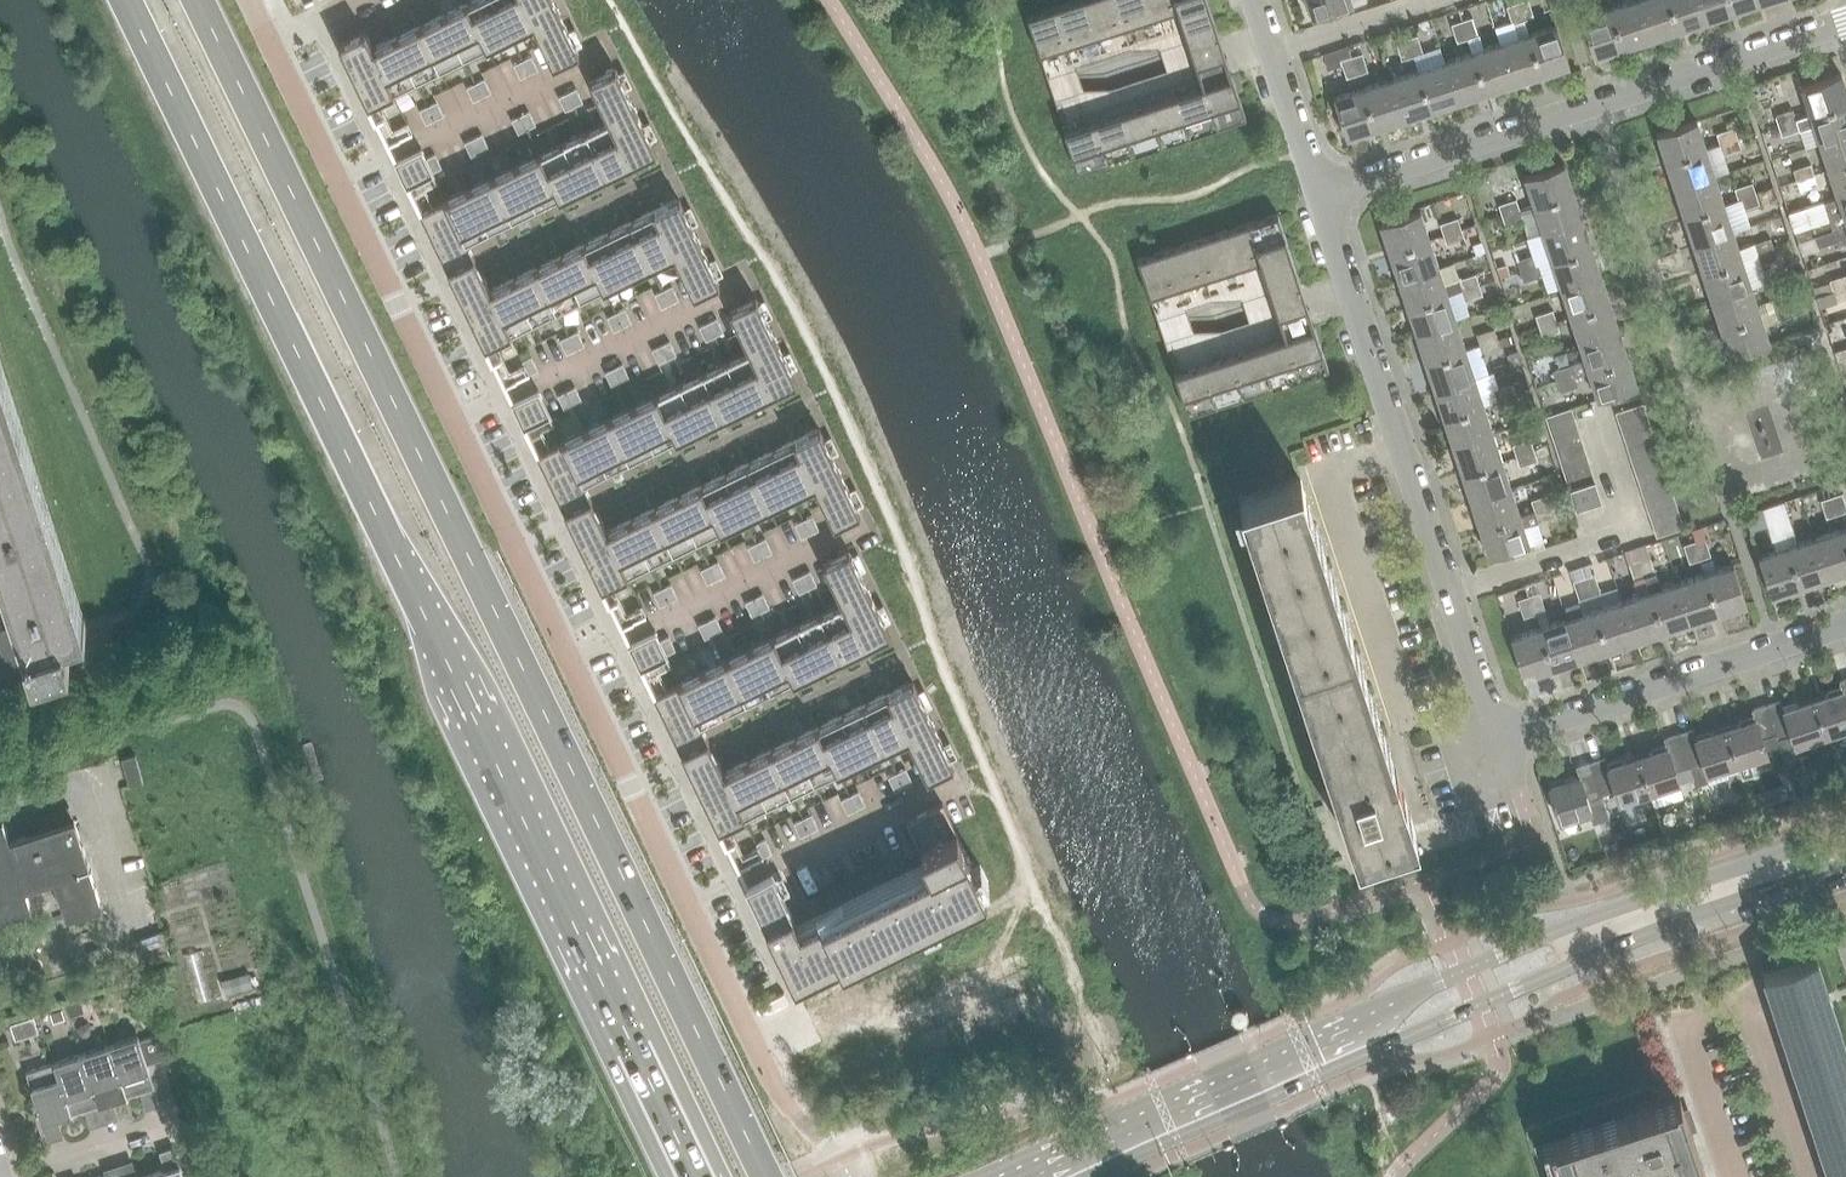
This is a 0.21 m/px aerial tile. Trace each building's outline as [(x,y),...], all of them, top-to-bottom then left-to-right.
[(486,47),(510,36),(493,0),(472,0),(465,3),(486,47)] [(510,36),(532,25),(520,0),(493,0),(510,36)] [(532,25),(541,43),(552,65),(578,52),(568,30),(553,0),(520,0),(532,25)] [(1083,0),(1079,0),(1054,8),(1067,46),(1095,37),(1083,0)] [(1114,0),(1083,0),(1095,37),(1123,28),(1114,0)] [(1145,0),(1114,0),(1123,28),(1151,18),(1145,0)] [(1176,0),(1145,0),(1151,18),(1177,10),(1179,9),(1176,0)] [(1179,9),(1207,0),(1176,0),(1179,9)] [(1179,9),(1177,10),(1189,48),(1219,38),(1207,0),(1179,9)] [(1351,0),(1306,0),(1312,18),(1352,5),(1351,0)] [(1528,0),(1525,0),(1517,3),(1523,20),(1533,16),(1528,0)] [(1620,46),(1647,37),(1635,0),(1624,0),(1606,6),(1620,46)] [(1647,37),(1675,28),(1666,0),(1635,0),(1647,37)] [(1675,28),(1703,19),(1697,0),(1666,0),(1675,28)] [(1703,19),(1731,10),(1727,0),(1697,0),(1703,19)] [(1731,10),(1758,1),(1758,0),(1727,0),(1731,10)] [(453,9),(442,15),(463,58),(486,47),(465,3),(463,5),(453,9)] [(1523,20),(1517,3),(1506,6),(1512,24),(1523,20)] [(1578,15),(1591,55),(1620,46),(1606,6),(1578,15)] [(1054,8),(1026,17),(1039,55),(1067,46),(1054,8)] [(1228,60),(1221,38),(1192,48),(1179,10),(1044,55),(1068,128),(1209,82),(1204,67),(1228,60)] [(430,21),(418,26),(439,70),(463,58),(442,15),(439,16),(430,21)] [(1478,34),(1472,17),(1462,21),(1468,38),(1478,34)] [(1468,38),(1462,21),(1451,24),(1457,42),(1468,38)] [(1555,25),(1528,34),(1541,74),(1569,65),(1555,25)] [(416,27),(406,32),(395,37),(395,38),(416,81),(439,70),(418,26),(416,27)] [(364,31),(338,44),(387,145),(410,133),(412,133),(407,123),(392,130),(377,100),(393,92),(372,48),(364,31)] [(1528,34),(1500,43),(1513,83),(1541,74),(1528,34)] [(1416,36),(1406,39),(1412,57),(1422,53),(1416,36)] [(372,48),(393,92),(416,81),(395,38),(372,48)] [(1402,60),(1412,57),(1406,39),(1396,42),(1402,60)] [(1500,43),(1472,52),(1485,92),(1513,83),(1500,43)] [(1472,52),(1444,61),(1457,101),(1485,92),(1472,52)] [(1351,57),(1357,74),(1367,70),(1362,53),(1351,57)] [(522,60),(528,74),(537,69),(530,56),(522,60)] [(1357,74),(1351,57),(1340,60),(1346,77),(1357,74)] [(520,78),(528,74),(522,60),(513,64),(520,78)] [(1444,61),(1416,70),(1429,111),(1457,101),(1444,61)] [(599,102),(608,120),(629,164),(655,151),(625,89),(614,67),(588,80),(599,102)] [(1416,70),(1388,79),(1401,120),(1429,111),(1416,70)] [(1807,114),(1845,101),(1845,98),(1838,72),(1798,85),(1807,114)] [(1217,126),(1245,117),(1231,74),(1203,83),(1217,126)] [(475,83),(481,96),(490,92),(483,79),(475,83)] [(1388,79),(1360,88),(1374,129),(1401,120),(1388,79)] [(473,101),(481,96),(475,83),(466,87),(473,101)] [(1203,83),(1175,92),(1189,135),(1217,126),(1203,83)] [(575,88),(567,93),(573,106),(582,102),(575,88)] [(1374,129),(1360,88),(1332,98),(1346,138),(1374,129)] [(1147,102),(1161,144),(1189,135),(1175,92),(1147,102)] [(565,110),(573,106),(567,93),(558,97),(565,110)] [(427,106),(434,119),(443,115),(436,101),(427,106)] [(1807,114),(1816,142),(1845,132),(1845,101),(1807,114)] [(1147,102),(1119,111),(1133,153),(1161,144),(1147,102)] [(425,123),(434,119),(427,106),(419,110),(425,123)] [(1778,125),(1796,119),(1793,108),(1775,114),(1778,125)] [(528,111),(520,116),(526,129),(535,125),(528,111)] [(1119,111),(1091,120),(1105,162),(1133,153),(1119,111)] [(517,133),(526,129),(520,116),(511,120),(517,133)] [(1796,119),(1778,125),(1782,135),(1800,129),(1796,119)] [(629,164),(608,120),(585,131),(606,174),(618,169),(627,164),(629,164)] [(1063,129),(1077,172),(1105,162),(1091,120),(1063,129)] [(1664,161),(1704,148),(1694,120),(1654,133),(1664,161)] [(1738,137),(1735,127),(1716,133),(1720,143),(1738,137)] [(583,186),(594,180),(604,176),(606,174),(585,131),(562,142),(583,186)] [(1816,142),(1825,169),(1845,162),(1845,132),(1816,142)] [(481,134),(472,138),(479,152),(488,148),(488,147),(481,134)] [(1738,137),(1720,143),(1723,154),(1742,148),(1738,137)] [(464,142),(470,156),(479,152),(472,138),(464,142)] [(562,142),(538,153),(559,197),(571,192),(580,187),(583,186),(562,142)] [(394,160),(448,272),(475,259),(466,242),(445,198),(433,204),(425,188),(437,182),(432,172),(426,158),(420,147),(418,149),(394,160)] [(1713,176),(1704,148),(1664,161),(1673,189),(1713,176)] [(547,203),(557,198),(559,197),(538,153),(515,164),(537,208),(547,203)] [(434,154),(426,158),(432,172),(441,168),(441,167),(434,154)] [(1825,169),(1834,197),(1845,193),(1845,162),(1825,169)] [(1522,176),(1531,205),(1570,192),(1561,163),(1522,176)] [(512,220),(524,214),(533,210),(537,208),(515,164),(491,176),(512,220)] [(1813,175),(1810,164),(1792,170),(1796,181),(1813,175)] [(1813,175),(1796,181),(1799,191),(1817,185),(1813,175)] [(491,176),(468,187),(489,231),(500,226),(509,221),(512,220),(491,176)] [(1722,203),(1713,176),(1673,189),(1682,216),(1722,203)] [(1739,198),(1756,192),(1753,182),(1735,188),(1739,198)] [(445,198),(466,242),(489,231),(468,187),(445,198)] [(1580,219),(1570,192),(1531,205),(1540,232),(1580,219)] [(1756,192),(1739,198),(1742,209),(1760,203),(1756,192)] [(1834,197),(1822,201),(1829,220),(1832,228),(1844,224),(1845,223),(1845,193),(1834,197)] [(678,198),(678,199),(652,211),(673,255),(673,256),(682,273),(692,295),(718,283),(719,282),(708,260),(678,198)] [(1502,215),(1519,209),(1516,199),(1498,205),(1502,215)] [(1731,231),(1722,203),(1682,216),(1690,244),(1731,231)] [(1519,209),(1502,215),(1505,226),(1522,220),(1519,209)] [(651,266),(673,255),(652,211),(650,212),(641,216),(630,222),(651,266)] [(1388,252),(1428,238),(1419,211),(1379,224),(1388,252)] [(1247,223),(1259,261),(1261,265),(1291,255),(1277,213),(1247,223)] [(1443,234),(1461,229),(1457,218),(1440,224),(1443,234)] [(1589,247),(1580,219),(1540,232),(1549,260),(1589,247)] [(1832,228),(1829,220),(1811,226),(1814,237),(1832,231),(1832,228)] [(627,277),(651,266),(630,222),(627,223),(617,228),(606,233),(627,277)] [(1259,261),(1247,223),(1219,232),(1232,270),(1259,261)] [(1794,231),(1798,241),(1811,237),(1808,227),(1794,231)] [(1461,229),(1443,234),(1446,245),(1464,239),(1461,229)] [(1740,258),(1731,231),(1690,244),(1699,272),(1740,258)] [(1832,231),(1814,237),(1818,247),(1836,241),(1832,231)] [(1232,270),(1219,232),(1191,241),(1204,279),(1232,270)] [(603,288),(627,277),(606,233),(603,235),(594,239),(582,245),(603,288)] [(1437,266),(1428,238),(1388,252),(1397,279),(1437,266)] [(1757,254),(1774,248),(1770,238),(1753,243),(1757,254)] [(1204,279),(1191,241),(1164,250),(1176,288),(1204,279)] [(1475,255),(1485,251),(1481,241),(1472,245),(1475,255)] [(580,300),(603,288),(582,245),(580,246),(570,250),(559,256),(580,300)] [(1598,274),(1589,247),(1549,260),(1558,287),(1598,274)] [(1774,248),(1757,254),(1760,265),(1778,259),(1774,248)] [(1136,259),(1149,297),(1176,288),(1164,250),(1136,259)] [(1521,269),(1538,264),(1535,253),(1517,259),(1521,269)] [(1271,298),(1302,289),(1291,255),(1261,265),(1271,298)] [(535,268),(556,311),(580,300),(559,256),(556,257),(547,262),(535,268)] [(1749,286),(1740,258),(1699,272),(1708,299),(1749,286)] [(510,333),(489,290),(481,272),(478,266),(475,259),(448,272),(451,278),(454,285),(504,386),(527,375),(529,374),(524,365),(509,372),(494,341),(510,333)] [(1313,325),(1302,289),(1271,298),(1261,265),(1259,261),(1232,270),(1204,279),(1176,288),(1149,297),(1173,371),(1201,362),(1229,353),(1257,343),(1285,334),(1313,325)] [(1538,264),(1521,269),(1524,280),(1541,274),(1538,264)] [(1447,294),(1437,266),(1397,279),(1407,307),(1447,294)] [(533,269),(523,273),(512,279),(511,279),(532,323),(556,311),(535,268),(533,269)] [(1567,315),(1607,302),(1598,274),(1558,287),(1567,315)] [(1479,285),(1475,275),(1458,280),(1461,291),(1479,285)] [(1845,286),(1845,275),(1829,281),(1832,291),(1845,286)] [(510,333),(532,323),(511,279),(489,290),(510,333)] [(1479,285),(1461,291),(1465,301),(1482,296),(1479,285)] [(663,290),(669,304),(678,299),(671,286),(663,290)] [(1758,313),(1749,286),(1708,299),(1717,327),(1758,313)] [(1832,291),(1836,302),(1845,298),(1845,286),(1832,291)] [(661,308),(669,304),(663,290),(654,294),(660,308),(661,308)] [(1836,302),(1832,291),(1815,297),(1819,307),(1836,302)] [(1793,303),(1789,292),(1772,298),(1775,309),(1793,303)] [(1456,322),(1447,294),(1407,307),(1416,335),(1456,322)] [(729,310),(739,332),(748,350),(769,394),(795,381),(796,381),(766,319),(755,297),(754,297),(729,310)] [(1616,329),(1607,302),(1567,315),(1577,342),(1616,329)] [(1793,303),(1775,309),(1779,319),(1796,313),(1793,303)] [(615,313),(622,326),(630,322),(624,309),(615,313)] [(1556,320),(1552,309),(1535,315),(1538,326),(1556,320)] [(613,331),(622,326),(615,313),(607,317),(606,317),(613,331)] [(1768,342),(1758,313),(1717,327),(1727,355),(1768,342)] [(707,323),(714,336),(723,332),(716,318),(707,323)] [(1556,320),(1538,326),(1542,336),(1559,331),(1556,320)] [(1465,350),(1456,322),(1416,335),(1425,363),(1465,350)] [(705,340),(714,336),(707,323),(699,327),(705,340)] [(1285,334),(1299,377),(1327,367),(1313,325),(1285,334)] [(1480,345),(1497,339),(1494,329),(1476,334),(1480,345)] [(1577,342),(1586,370),(1625,357),(1616,329),(1577,342)] [(568,336),(575,349),(583,345),(577,332),(568,336)] [(1285,334),(1257,343),(1271,386),(1299,377),(1285,334)] [(566,353),(575,349),(568,336),(559,340),(566,353)] [(1497,339),(1480,345),(1483,355),(1500,350),(1497,339)] [(660,346),(667,359),(675,355),(669,341),(660,346)] [(1257,343),(1229,353),(1243,395),(1271,386),(1257,343)] [(658,363),(667,359),(660,346),(652,350),(651,350),(658,363)] [(748,350),(726,361),(747,404),(758,399),(768,394),(769,394),(748,350)] [(1474,377),(1465,350),(1425,363),(1434,390),(1474,377)] [(1506,355),(1510,365),(1520,362),(1517,351),(1506,355)] [(1229,353),(1201,362),(1215,404),(1243,395),(1229,353)] [(537,370),(530,357),(522,361),(524,365),(529,374),(537,370)] [(1635,385),(1625,357),(1586,370),(1595,398),(1635,385)] [(747,404),(726,361),(702,372),(723,416),(735,410),(744,406),(747,404)] [(1187,413),(1215,404),(1201,362),(1173,371),(1187,413)] [(0,619),(0,628),(6,646),(14,672),(47,661),(46,658),(69,651),(62,629),(85,622),(83,615),(81,615),(0,364),(0,545),(22,612),(0,619)] [(613,368),(620,382),(628,378),(622,364),(613,368)] [(1553,371),(1557,381),(1574,375),(1570,365),(1553,371)] [(611,386),(620,382),(613,368),(605,372),(604,373),(611,386)] [(723,416),(702,372),(679,383),(700,427),(711,422),(721,417),(723,416)] [(1577,386),(1574,375),(1557,381),(1560,392),(1577,386)] [(1483,405),(1474,377),(1434,390),(1443,418),(1483,405)] [(1527,390),(1524,380),(1513,383),(1516,394),(1527,390)] [(700,427),(679,383),(655,395),(676,439),(688,433),(697,428),(700,427)] [(1499,400),(1516,394),(1513,383),(1495,389),(1499,400)] [(566,391),(572,405),(581,401),(574,387),(566,391)] [(511,401),(565,513),(591,501),(583,483),(562,440),(550,446),(549,446),(541,430),(554,424),(553,422),(537,389),(535,390),(511,401)] [(564,409),(572,405),(566,391),(557,395),(557,396),(563,409),(564,409)] [(1516,394),(1499,400),(1502,410),(1520,404),(1516,394)] [(664,444),(674,440),(676,439),(655,395),(632,406),(653,450),(664,444)] [(1613,410),(1617,423),(1644,414),(1640,402),(1613,410)] [(1443,418),(1452,446),(1492,433),(1483,405),(1443,418)] [(653,450),(632,406),(608,418),(629,461),(641,456),(650,451),(653,450)] [(1572,419),(1569,408),(1569,407),(1544,415),(1548,427),(1572,419)] [(1621,435),(1648,426),(1644,414),(1617,423),(1621,435)] [(617,467),(626,463),(629,461),(608,418),(584,429),(605,473),(606,472),(617,467)] [(1548,427),(1551,439),(1576,431),(1572,419),(1548,427)] [(1621,435),(1625,448),(1653,439),(1648,426),(1621,435)] [(819,428),(818,429),(792,441),(813,485),(822,503),(833,525),(859,512),(848,490),(819,428)] [(605,473),(584,429),(562,440),(583,483),(605,473)] [(1580,443),(1576,431),(1551,439),(1556,451),(1580,443)] [(1501,461),(1492,433),(1452,446),(1461,474),(1501,461)] [(1629,461),(1657,451),(1653,439),(1625,448),(1629,461)] [(1533,450),(1530,440),(1513,445),(1516,456),(1533,450)] [(791,442),(782,446),(770,452),(791,496),(813,485),(792,441),(791,442)] [(1556,451),(1559,462),(1584,455),(1580,443),(1556,451)] [(1533,450),(1516,456),(1519,466),(1537,460),(1533,450)] [(1629,461),(1633,473),(1661,464),(1657,451),(1629,461)] [(768,453),(758,457),(746,463),(767,507),(791,496),(770,452),(768,453)] [(1588,466),(1584,455),(1559,462),(1563,474),(1588,466)] [(1510,488),(1501,461),(1461,474),(1470,502),(1510,488)] [(746,463),(744,464),(735,469),(723,475),(744,518),(767,507),(746,463)] [(1638,486),(1665,476),(1661,464),(1633,473),(1638,486)] [(1563,474),(1567,486),(1592,478),(1588,466),(1563,474)] [(720,476),(711,480),(699,486),(720,530),(744,518),(723,475),(720,476)] [(1638,486),(1642,498),(1669,489),(1665,476),(1638,486)] [(1238,497),(1355,852),(1416,832),(1299,477),(1238,497)] [(1592,478),(1567,486),(1573,507),(1598,499),(1592,478)] [(687,492),(676,498),(697,541),(720,530),(699,486),(697,487),(687,492)] [(1519,516),(1510,488),(1470,502),(1479,529),(1519,516)] [(1646,511),(1674,502),(1669,489),(1642,498),(1646,511)] [(1841,493),(1831,497),(1837,514),(1845,511),(1845,507),(1841,493)] [(1534,510),(1552,505),(1548,494),(1531,500),(1534,510)] [(1837,514),(1831,497),(1820,500),(1826,518),(1837,514)] [(664,503),(652,509),(673,553),(697,541),(676,498),(673,499),(664,503)] [(594,506),(591,501),(565,513),(568,519),(571,527),(620,628),(644,616),(645,616),(641,606),(626,613),(611,583),(627,575),(606,531),(598,514),(594,506)] [(1646,511),(1650,523),(1678,514),(1674,502),(1646,511)] [(1789,530),(1781,502),(1771,505),(1780,533),(1789,530)] [(1552,505),(1534,510),(1538,521),(1555,515),(1552,505)] [(1771,536),(1780,533),(1771,505),(1762,508),(1745,514),(1750,530),(1767,524),(1771,536)] [(652,509),(650,510),(640,515),(629,520),(628,520),(649,564),(673,553),(652,509)] [(1654,536),(1682,527),(1678,514),(1650,523),(1654,536)] [(803,520),(809,533),(818,529),(812,516),(811,516),(803,520)] [(1528,544),(1519,516),(1479,529),(1488,557),(1528,544)] [(628,520),(606,531),(627,575),(649,564),(628,520)] [(801,538),(809,533),(803,520),(794,524),(801,538)] [(1812,537),(1825,577),(1845,570),(1845,549),(1839,528),(1812,537)] [(1825,577),(1812,537),(1784,546),(1797,586),(1825,577)] [(1711,556),(1705,538),(1694,542),(1700,559),(1711,556)] [(756,543),(762,556),(771,552),(765,539),(764,539),(756,543)] [(1700,559),(1694,542),(1683,546),(1689,563),(1700,559)] [(754,560),(762,556),(756,543),(747,547),(754,560)] [(1768,595),(1797,586),(1784,546),(1755,555),(1768,595)] [(863,646),(888,634),(889,633),(859,572),(848,550),(822,562),(833,584),(833,585),(841,603),(863,646)] [(1656,573),(1650,555),(1639,559),(1645,576),(1656,573)] [(1645,576),(1639,559),(1629,563),(1635,580),(1645,576)] [(709,566),(715,579),(724,575),(717,561),(709,566)] [(1730,563),(1702,573),(1715,613),(1743,604),(1730,563)] [(706,583),(715,579),(709,566),(700,570),(706,583)] [(809,571),(801,575),(807,589),(816,585),(809,571)] [(1702,573),(1674,582),(1688,622),(1715,613),(1702,573)] [(799,593),(807,589),(801,575),(792,579),(792,580),(799,593)] [(1599,592),(1593,575),(1582,578),(1588,596),(1599,592)] [(1588,596),(1582,578),(1571,582),(1577,600),(1588,596)] [(1647,591),(1660,631),(1688,622),(1674,582),(1647,591)] [(661,589),(668,602),(676,598),(677,598),(670,584),(661,589)] [(659,606),(668,602),(661,589),(653,593),(659,606)] [(1619,600),(1632,640),(1660,631),(1647,591),(1619,600)] [(1544,610),(1538,593),(1528,596),(1534,613),(1544,610)] [(762,594),(753,598),(760,612),(768,608),(769,607),(762,594)] [(1523,616),(1534,613),(1528,596),(1518,599),(1523,616)] [(751,616),(760,612),(753,598),(745,602),(751,616)] [(1592,609),(1605,649),(1632,640),(1619,600),(1592,609)] [(819,613),(840,657),(852,651),(861,647),(863,646),(841,603),(819,613)] [(1564,618),(1577,658),(1605,649),(1592,609),(1564,618)] [(840,657),(819,613),(795,625),(817,668),(828,663),(838,658),(840,657)] [(713,635),(721,630),(715,617),(706,621),(713,635)] [(1564,618),(1537,627),(1550,667),(1577,658),(1564,618)] [(704,639),(713,635),(706,621),(698,625),(697,625),(704,639)] [(805,674),(814,670),(817,668),(795,625),(772,636),(793,680),(805,674)] [(1521,676),(1550,667),(1537,627),(1508,636),(1521,676)] [(628,643),(682,755),(708,742),(700,725),(679,681),(666,687),(658,671),(671,665),(666,654),(659,641),(654,630),(652,631),(628,643)] [(659,641),(666,654),(675,650),(668,636),(659,641)] [(772,636),(748,648),(769,691),(781,686),(791,681),(793,680),(772,636)] [(725,659),(746,703),(758,697),(767,692),(769,691),(748,648),(725,659)] [(746,703),(725,659),(702,670),(723,714),(734,708),(744,704),(746,703)] [(679,681),(700,725),(723,714),(702,670),(679,681)] [(1838,681),(1842,689),(1809,700),(1821,736),(1845,728),(1845,678),(1838,681)] [(952,765),(942,743),(912,681),(911,681),(886,694),(907,737),(915,756),(926,778),(952,765)] [(875,699),(863,705),(884,748),(907,737),(886,694),(884,695),(875,699)] [(1821,736),(1809,700),(1783,709),(1780,700),(1763,706),(1778,751),(1780,750),(1783,761),(1797,757),(1793,745),(1821,736)] [(861,706),(851,710),(840,716),(861,760),(884,748),(863,705),(861,706)] [(1778,751),(1763,706),(1751,710),(1754,718),(1723,729),(1735,765),(1736,765),(1739,773),(1747,771),(1744,762),(1778,751)] [(827,722),(816,727),(837,771),(861,760),(840,716),(837,717),(827,722)] [(813,729),(804,733),(792,739),(814,782),(837,771),(816,727),(813,729)] [(1735,765),(1723,729),(1695,738),(1692,729),(1676,734),(1687,767),(1689,767),(1695,785),(1708,781),(1706,775),(1735,765)] [(1687,767),(1676,734),(1663,739),(1666,747),(1636,757),(1648,793),(1678,784),(1674,772),(1687,767)] [(792,739),(790,740),(780,745),(769,750),(790,794),(814,782),(792,739)] [(711,748),(708,742),(682,755),(685,761),(688,768),(737,869),(761,858),(762,857),(758,847),(742,855),(728,824),(744,816),(723,772),(715,755),(711,748)] [(769,750),(766,751),(757,756),(746,761),(745,762),(767,805),(790,794),(769,750)] [(121,759),(129,786),(143,782),(135,755),(121,759)] [(1648,793),(1636,757),(1607,767),(1604,758),(1590,763),(1601,796),(1614,792),(1618,803),(1648,793)] [(745,762),(723,772),(744,816),(767,805),(745,762)] [(1560,822),(1590,812),(1594,822),(1607,817),(1600,797),(1601,796),(1590,763),(1575,768),(1578,777),(1548,787),(1560,822)] [(896,773),(903,786),(911,782),(912,782),(905,769),(896,773)] [(894,790),(903,786),(896,773),(888,777),(894,791),(894,790)] [(849,796),(856,809),(864,805),(858,791),(849,796)] [(847,813),(856,809),(849,796),(840,800),(847,813)] [(771,872),(745,884),(794,985),(985,893),(942,803),(906,821),(928,866),(799,929),(771,872)] [(802,819),(809,832),(817,828),(811,814),(802,819)] [(1707,823),(1704,814),(1698,816),(1701,825),(1707,823)] [(0,820),(0,919),(31,909),(25,889),(54,880),(66,918),(101,906),(74,820),(9,841),(2,819),(0,820)] [(800,836),(809,832),(802,819),(793,823),(800,836)] [(758,847),(762,857),(771,853),(764,839),(756,843),(758,847)] [(1618,851),(1615,842),(1603,846),(1606,855),(1618,851)] [(166,942),(162,931),(134,940),(137,952),(151,947),(166,942)] [(166,942),(151,947),(156,962),(171,957),(166,942)] [(1841,1038),(1817,966),(1815,958),(1764,975),(1790,1055),(1841,1038)] [(252,987),(249,973),(239,975),(242,990),(252,987)] [(91,997),(80,1001),(84,1013),(95,1008),(91,997)] [(1231,1012),(1230,1017),(1233,1022),(1238,1025),(1244,1024),(1245,1022),(1248,1020),(1249,1014),(1246,1009),(1240,1006),(1235,1007),(1231,1012)] [(50,1013),(53,1023),(65,1019),(62,1009),(50,1013)] [(32,1018),(9,1026),(14,1042),(37,1034),(32,1018)] [(163,1034),(139,1042),(146,1063),(170,1055),(163,1034)] [(125,1096),(154,1087),(146,1063),(139,1042),(137,1035),(108,1045),(125,1096)] [(1841,1038),(1790,1055),(1817,1135),(1845,1125),(1845,1054),(1841,1038)] [(98,1105),(125,1096),(108,1045),(81,1054),(98,1105)] [(98,1105),(81,1054),(53,1063),(70,1114),(98,1105)] [(70,1114),(53,1063),(25,1072),(42,1123),(70,1114)] [(1678,1098),(1548,1141),(1560,1176),(1705,1176),(1679,1098),(1678,1098)] [(1817,1135),(1830,1176),(1845,1176),(1845,1125),(1817,1135)] [(152,1176),(183,1176),(179,1165),(151,1174),(152,1176)]
